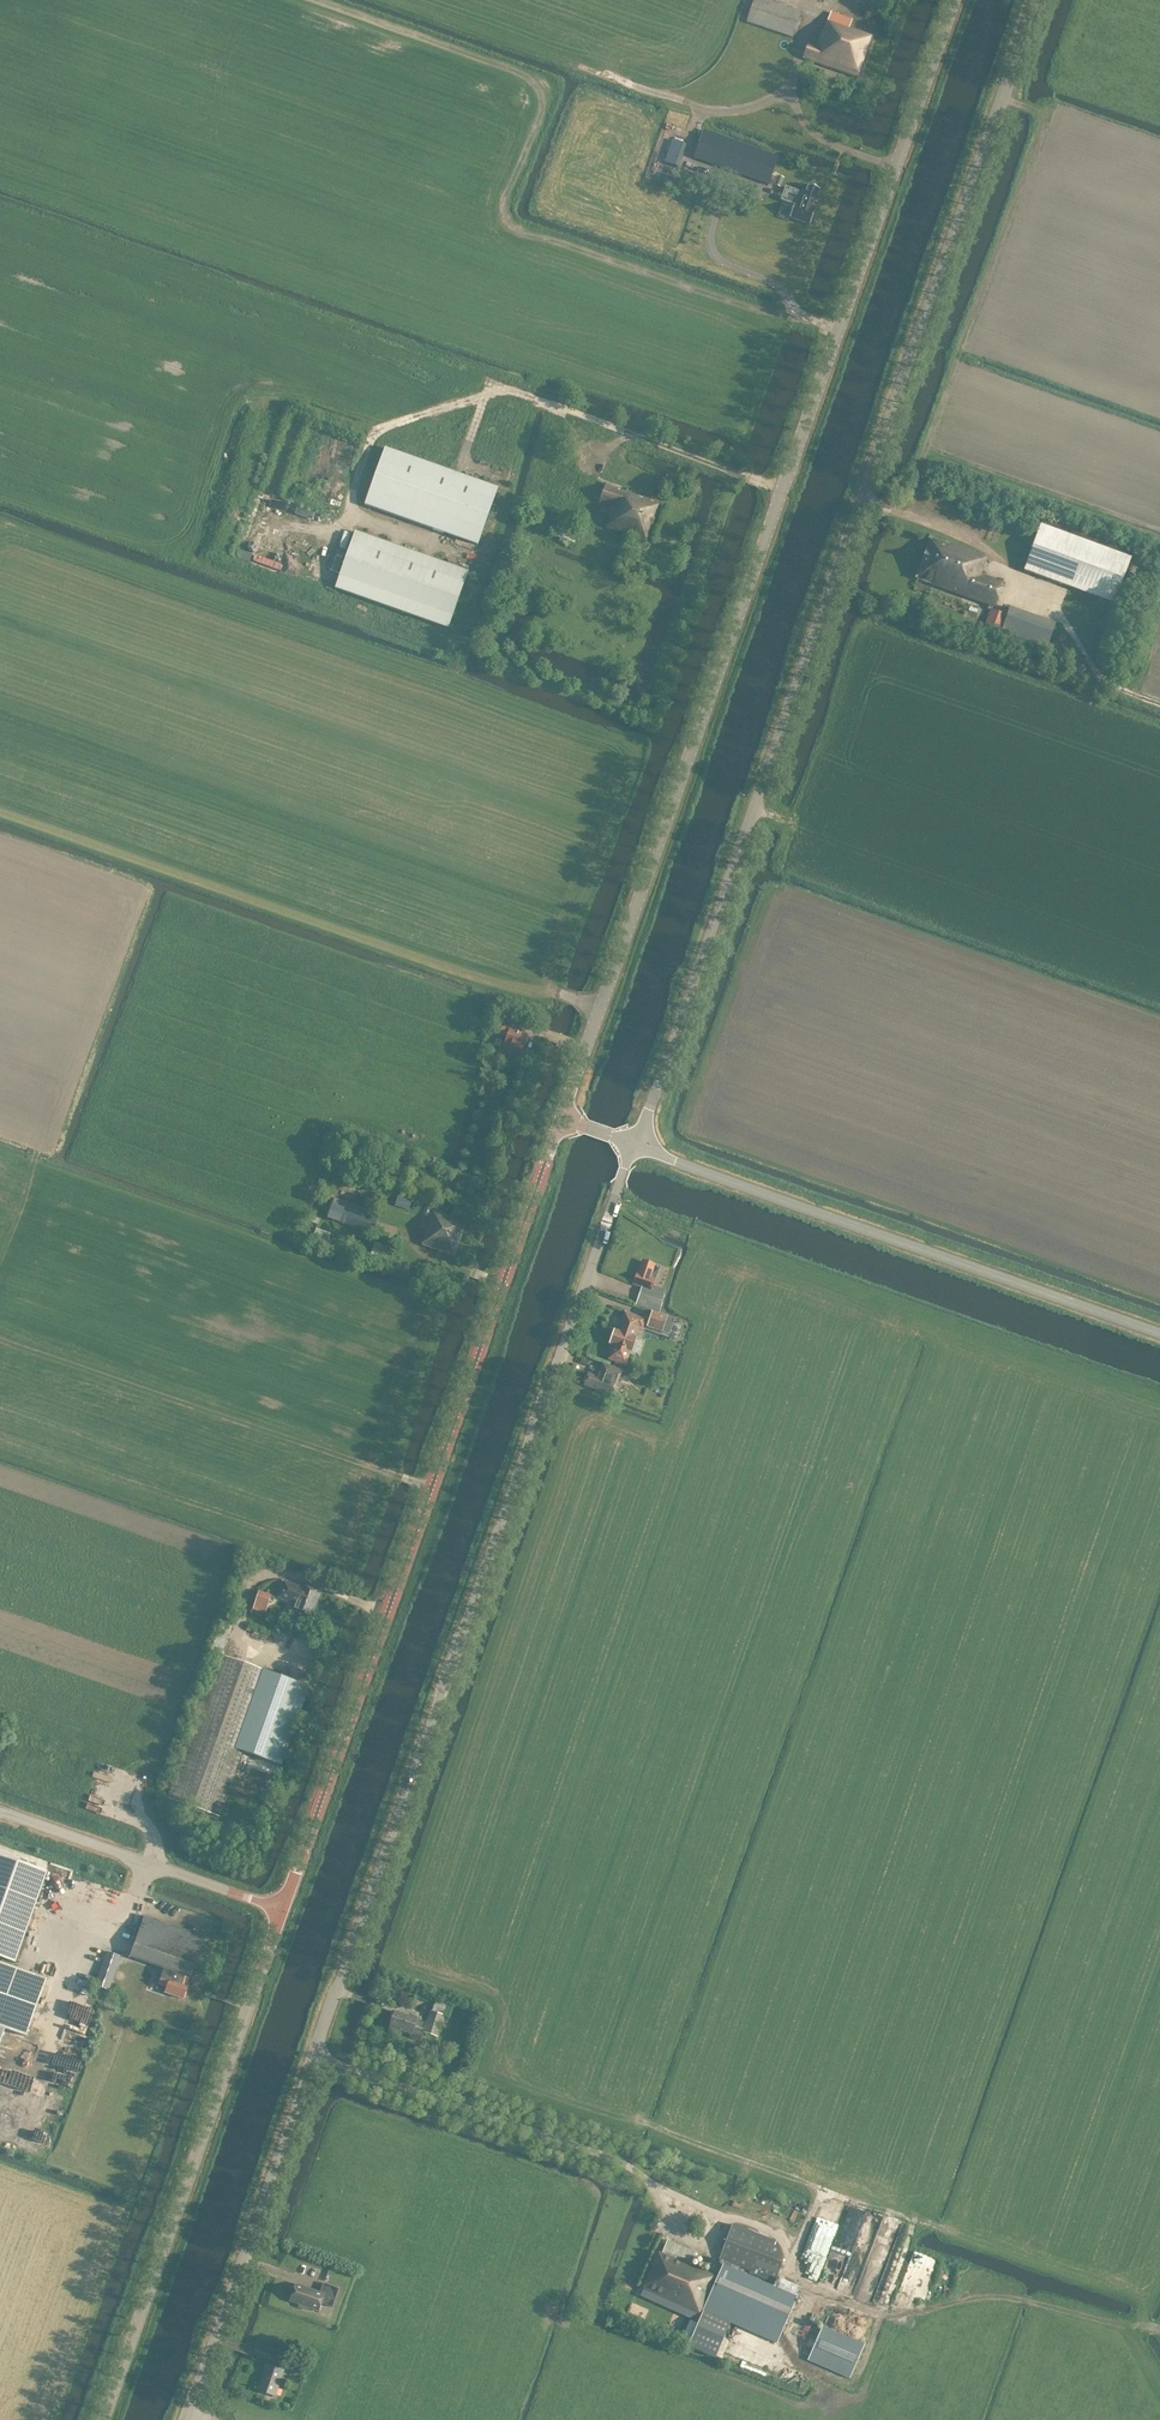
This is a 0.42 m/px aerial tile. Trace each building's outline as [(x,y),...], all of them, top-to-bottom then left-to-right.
[(792,36),(801,10),(769,0),(753,0),(746,21),(792,36)] [(803,57),(858,77),(872,36),(849,28),(852,19),(831,11),(827,21),(826,21),(823,31),(822,30),(817,44),(809,41),(808,41),(803,57)] [(694,156),(768,183),(778,156),(703,129),(694,156)] [(681,141),(674,161),(683,164),(689,144),(681,141)] [(783,178),(777,175),(774,174),(771,182),(780,186),(783,178)] [(799,206),(812,210),(820,189),(804,183),(801,191),(804,193),(799,206)] [(364,503),(478,544),(498,487),(384,447),(364,503)] [(634,536),(646,540),(659,503),(605,484),(599,502),(614,507),(607,526),(634,535),(634,536)] [(1024,569),(1114,603),(1131,557),(1040,524),(1024,569)] [(552,535),(573,542),(576,533),(555,526),(552,535)] [(335,587),(448,627),(468,571),(355,531),(335,587)] [(915,577),(995,607),(1004,581),(982,574),(987,558),(986,558),(986,556),(930,536),(915,577)] [(1000,633),(1045,649),(1055,622),(1010,605),(1007,614),(991,608),(985,624),(988,625),(986,631),(996,635),(998,629),(1001,630),(1000,633)] [(1080,680),(1086,667),(1078,662),(1072,676),(1080,680)] [(490,1027),(498,1030),(503,1018),(494,1015),(490,1027)] [(501,1050),(519,1056),(520,1056),(527,1034),(501,1026),(499,1033),(506,1036),(501,1050)] [(396,1202),(407,1205),(410,1198),(398,1194),(396,1202)] [(327,1217),(373,1232),(380,1212),(333,1196),(327,1217)] [(421,1244),(454,1255),(466,1221),(432,1209),(423,1234),(425,1234),(421,1244)] [(312,1236),(325,1242),(330,1232),(316,1226),(312,1236)] [(390,1245),(377,1242),(374,1251),(387,1255),(390,1245)] [(635,1303),(659,1311),(665,1289),(653,1285),(660,1266),(643,1259),(634,1284),(642,1287),(635,1303)] [(667,1315),(652,1310),(647,1325),(662,1330),(667,1315)] [(610,1344),(605,1357),(623,1364),(628,1351),(630,1352),(634,1339),(639,1326),(640,1327),(644,1318),(624,1311),(616,1330),(612,1329),(607,1343),(610,1344)] [(623,1369),(623,1368),(607,1362),(606,1367),(601,1365),(597,1375),(588,1373),(585,1384),(613,1395),(619,1380),(627,1383),(631,1372),(623,1369)] [(291,1613),(310,1620),(322,1588),(303,1582),(301,1586),(284,1579),(277,1597),(295,1604),(291,1613)] [(166,1797),(219,1816),(242,1751),(281,1764),(309,1686),(217,1654),(166,1797)] [(15,1962),(47,1871),(0,1854),(0,1956),(15,1962)] [(95,1906),(105,1880),(83,1871),(73,1897),(95,1906)] [(165,1992),(182,1998),(204,1936),(144,1914),(130,1956),(164,1967),(158,1984),(167,1987),(165,1992)] [(95,1985),(108,1989),(120,1955),(107,1951),(95,1985)] [(26,2035),(47,1977),(0,1961),(0,2026),(26,2035)] [(426,2021),(395,2010),(388,2031),(399,2035),(401,2030),(411,2034),(410,2037),(421,2040),(424,2032),(437,2036),(444,2015),(448,2016),(452,2006),(435,2000),(431,2010),(430,2010),(426,2021)] [(76,2013),(65,2014),(66,2027),(91,2026),(90,2012),(76,2012),(76,2013)] [(858,2219),(863,2204),(853,2200),(847,2215),(858,2219)] [(897,2213),(887,2231),(895,2235),(905,2217),(897,2213)] [(725,2260),(740,2266),(750,2270),(749,2272),(774,2281),(781,2262),(782,2259),(780,2248),(776,2240),(731,2223),(719,2257),(725,2260)] [(694,2254),(695,2252),(667,2239),(661,2252),(658,2251),(642,2287),(698,2312),(700,2308),(703,2309),(717,2277),(695,2267),(699,2257),(694,2254)] [(889,2241),(875,2239),(873,2253),(887,2255),(889,2241)] [(738,2271),(740,2266),(725,2260),(717,2277),(703,2309),(730,2321),(776,2341),(796,2296),(738,2271)] [(307,2308),(308,2306),(318,2309),(321,2302),(332,2305),(338,2287),(322,2281),(319,2290),(295,2282),(289,2299),(299,2303),(298,2305),(307,2308)] [(855,2304),(853,2309),(869,2316),(871,2312),(855,2304)] [(807,2359),(849,2378),(865,2342),(822,2324),(807,2359)] [(745,2345),(741,2355),(763,2363),(766,2354),(745,2345)] [(283,2367),(298,2371),(300,2365),(286,2360),(283,2367)] [(258,2389),(275,2395),(284,2369),(266,2363),(258,2389)]
